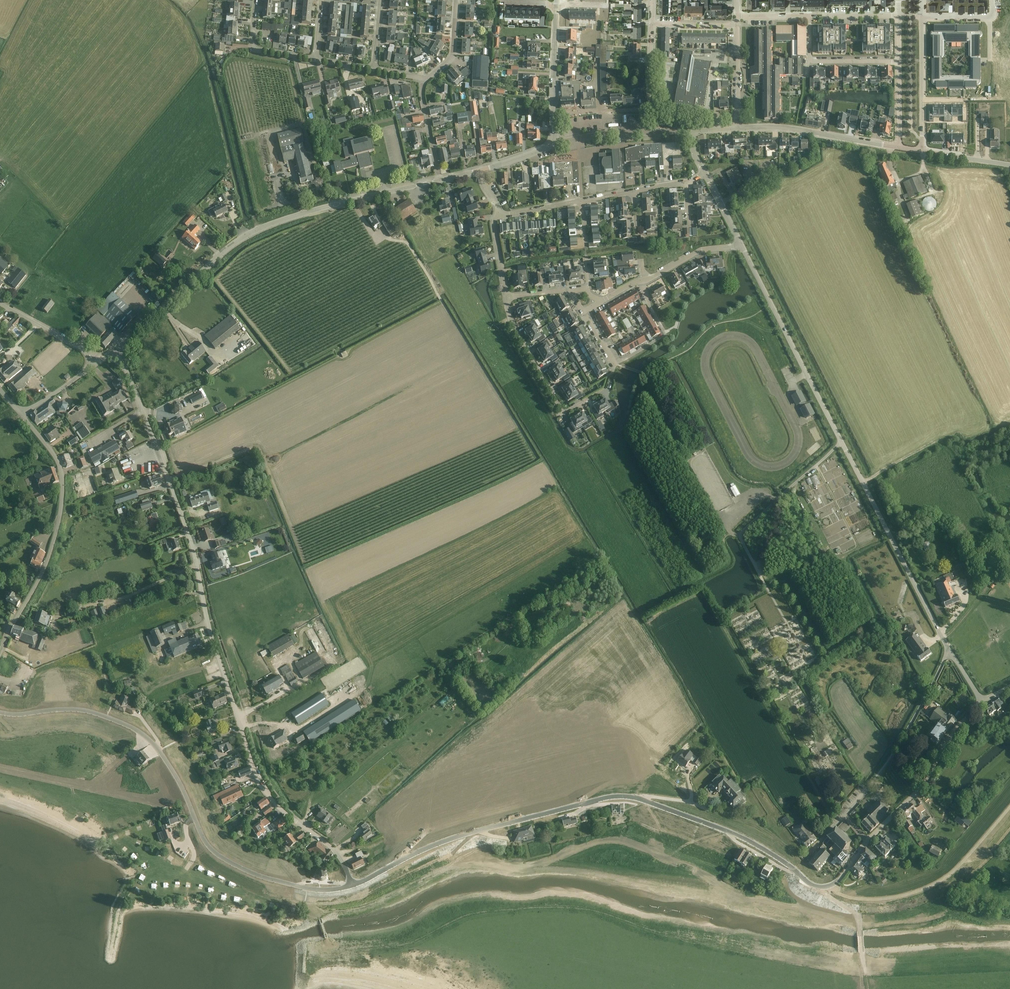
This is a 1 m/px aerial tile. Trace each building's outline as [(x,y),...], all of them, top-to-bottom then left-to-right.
[(780,0),(771,0),(771,4),(775,4),(775,9),(780,9),(780,0)] [(796,9),(801,8),(801,6),(804,6),(804,0),(796,0),(796,9)] [(819,8),(825,8),(825,5),(828,5),(828,0),(819,0),(819,8)] [(935,4),(929,4),(929,10),(940,10),(940,4),(945,4),(945,0),(941,0),(935,0),(935,4)] [(955,6),(958,6),(958,12),(965,12),(965,6),(965,2),(964,2),(959,2),(959,0),(955,0),(955,6)] [(964,2),(965,2),(965,6),(968,6),(968,12),(974,12),(974,6),(974,2),(969,2),(969,0),(964,0),(964,2)] [(974,2),(974,6),(978,6),(978,12),(984,12),(984,2),(978,2),(978,0),(974,0),(974,2)] [(230,7),(230,11),(239,12),(239,9),(240,9),(240,6),(239,6),(239,5),(236,5),(237,2),(228,2),(227,7),(230,7)] [(757,7),(757,2),(747,2),(747,7),(753,7),(753,10),(759,10),(760,7),(757,7)] [(727,9),(720,9),(720,6),(712,6),(712,10),(716,10),(716,16),(726,16),(727,9)] [(227,14),(226,20),(235,21),(235,18),(238,18),(238,17),(239,17),(239,14),(238,14),(239,12),(230,11),(229,15),(227,14)] [(235,24),(235,21),(226,20),(226,25),(228,26),(228,30),(237,30),(237,28),(238,28),(238,25),(238,24),(235,24)] [(796,60),(779,60),(779,67),(772,67),(772,52),(771,52),(771,48),(772,48),(772,32),(769,32),(769,29),(762,29),(762,32),(755,32),(755,48),(756,48),(756,52),(755,52),(755,67),(750,67),(750,76),(759,76),(759,80),(763,80),(763,91),(764,91),(764,95),(763,95),(763,111),(766,111),(766,113),(765,113),(765,120),(770,120),(770,119),(773,119),(773,120),(778,120),(778,113),(777,113),(777,111),(780,111),(780,95),(779,95),(779,91),(780,91),(780,76),(803,76),(803,60),(803,57),(806,57),(806,26),(792,26),(792,27),(776,27),(776,42),(792,42),(792,57),(796,57),(796,60)] [(834,52),(846,52),(846,44),(845,44),(845,41),(844,41),(844,38),(845,38),(845,34),(846,34),(846,26),(833,26),(833,29),(831,29),(831,28),(818,28),(818,36),(819,36),(820,45),(818,45),(818,53),(831,53),(831,51),(834,51),(834,52)] [(891,26),(878,26),(878,29),(875,29),(875,27),(862,27),(863,36),(864,36),(864,39),(865,39),(865,42),(864,42),(864,45),(863,45),(863,53),(875,53),(875,51),(878,51),(878,52),(891,52),(891,44),(889,44),(889,34),(891,34),(891,26)] [(934,33),(933,33),(932,33),(931,34),(931,35),(932,36),(932,37),(933,37),(933,57),(934,58),(934,60),(932,60),(932,80),(933,80),(933,81),(933,82),(933,83),(934,84),(934,85),(935,85),(936,85),(936,89),(947,89),(947,87),(949,87),(949,90),(964,90),(964,87),(966,87),(966,89),(976,89),(976,85),(977,85),(978,85),(979,84),(980,83),(980,82),(980,81),(980,80),(980,64),(980,60),(978,60),(978,58),(980,58),(980,37),(981,36),(981,35),(981,34),(981,33),(980,33),(979,33),(978,33),(978,26),(958,26),(958,28),(955,28),(955,26),(954,26),(935,26),(935,33),(934,33)] [(237,33),(237,30),(228,30),(228,33),(225,33),(224,39),(222,38),(222,42),(233,43),(234,36),(236,37),(236,36),(237,36),(237,33)] [(289,45),(288,45),(290,37),(291,34),(287,34),(287,36),(281,35),(279,43),(286,44),(285,45),(289,45)] [(690,44),(690,34),(682,34),(682,38),(680,38),(680,42),(682,42),(682,43),(690,44)] [(298,47),(298,46),(299,39),(300,36),(294,35),(294,38),(290,37),(288,45),(289,45),(295,46),(298,47)] [(303,39),(299,39),(298,46),(304,47),(304,48),(307,49),(309,37),(303,36),(303,39)] [(336,48),(337,42),(334,41),(334,45),(327,43),(326,52),(332,53),(333,48),(336,48)] [(223,52),(224,46),(224,43),(214,42),(214,46),(216,46),(216,52),(215,52),(215,55),(222,55),(223,52)] [(437,42),(435,45),(430,42),(429,44),(433,47),(440,51),(442,48),(443,49),(444,46),(443,46),(443,45),(437,42)] [(433,47),(429,44),(427,44),(426,43),(424,45),(432,50),(430,53),(437,57),(440,51),(433,47)] [(528,49),(528,51),(539,51),(539,49),(540,49),(540,48),(541,45),(540,45),(540,43),(528,43),(528,49)] [(345,55),(347,47),(347,45),(344,44),(344,47),(341,46),(339,54),(345,55)] [(367,50),(365,50),(366,46),(357,45),(356,49),(360,49),(358,57),(365,58),(367,50)] [(390,63),(392,52),(393,52),(395,46),(390,45),(389,48),(388,48),(387,54),(386,54),(384,62),(390,63)] [(576,56),(577,52),(577,48),(571,48),(571,51),(566,50),(566,56),(573,56),(576,56)] [(692,57),(693,53),(684,51),(675,107),(678,108),(678,107),(693,109),(693,110),(695,110),(695,105),(704,106),(707,86),(708,82),(709,73),(709,70),(710,70),(711,63),(694,60),(692,57)] [(419,56),(418,54),(415,55),(416,56),(413,58),(414,61),(417,68),(423,66),(420,58),(419,56)] [(419,56),(420,58),(423,66),(429,63),(426,56),(422,57),(421,54),(419,56)] [(571,61),(571,64),(576,64),(576,61),(573,60),(573,56),(566,56),(566,61),(571,61)] [(487,88),(487,82),(489,58),(474,57),(473,77),(471,77),(471,81),(472,81),(472,87),(487,88)] [(470,74),(470,71),(466,67),(459,73),(460,74),(459,75),(461,77),(463,80),(465,79),(470,74)] [(459,75),(460,74),(459,73),(454,68),(449,72),(450,73),(448,75),(455,83),(457,81),(461,77),(459,75)] [(820,79),(820,70),(819,70),(819,68),(814,68),(814,70),(813,70),(813,77),(810,77),(810,83),(814,83),(814,82),(819,82),(819,79),(820,79)] [(832,69),(832,73),(831,73),(831,79),(832,79),(835,79),(835,81),(842,81),(842,75),(838,75),(838,69),(837,69),(837,68),(832,68),(832,69)] [(853,79),(853,70),(853,69),(852,69),(852,68),(847,68),(847,69),(847,77),(843,77),(843,83),(847,83),(847,79),(853,79)] [(865,79),(871,79),(871,70),(871,69),(870,69),(870,68),(866,68),(866,69),(865,69),(865,77),(862,77),(862,81),(862,83),(865,83),(865,79)] [(891,72),(891,69),(891,68),(886,68),(886,69),(885,69),(885,72),(885,73),(885,75),(882,75),(882,74),(882,81),(892,81),(891,78),(892,78),(892,72),(891,72)] [(877,75),(877,69),(871,70),(871,79),(871,81),(880,81),(880,75),(877,75)] [(820,70),(820,79),(825,79),(825,81),(829,81),(829,75),(825,75),(825,70),(820,70)] [(853,70),(853,79),(858,79),(858,81),(862,81),(862,77),(862,75),(858,75),(858,70),(853,70)] [(573,71),(565,71),(565,76),(570,77),(570,79),(575,79),(576,76),(572,76),(573,71)] [(524,86),(529,86),(531,86),(537,86),(537,83),(538,83),(538,80),(537,80),(537,79),(535,79),(536,75),(531,75),(523,74),(523,79),(529,79),(529,82),(524,81),(523,86),(524,86)] [(350,91),(364,87),(362,80),(348,83),(350,91)] [(305,94),(320,90),(318,81),(310,83),(311,84),(303,86),(305,94)] [(325,83),(327,93),(328,96),(324,97),(326,105),(327,105),(328,108),(331,107),(329,99),(334,98),(332,92),(335,91),(336,92),(337,93),(339,92),(340,91),(339,90),(340,90),(338,82),(333,83),(333,84),(330,84),(330,82),(325,83)] [(580,91),(581,91),(580,82),(561,82),(562,100),(561,100),(562,108),(576,107),(576,106),(582,106),(581,101),(580,91)] [(386,85),(382,86),(382,85),(371,87),(373,95),(380,93),(380,95),(388,93),(386,85)] [(404,98),(412,96),(410,88),(409,88),(408,86),(399,88),(398,85),(394,86),(396,93),(399,92),(399,90),(402,90),(404,98)] [(538,89),(537,89),(537,86),(531,86),(529,86),(524,86),(523,86),(523,89),(529,89),(529,92),(528,94),(535,95),(535,92),(537,93),(537,92),(538,92),(538,89)] [(581,101),(582,106),(582,107),(593,106),(593,108),(596,108),(596,106),(595,90),(581,91),(580,91),(581,101)] [(623,106),(644,104),(643,92),(637,92),(637,97),(624,98),(624,96),(611,97),(611,105),(623,104),(623,106)] [(308,97),(303,99),(305,109),(311,108),(308,97)] [(728,101),(728,97),(720,98),(721,102),(720,102),(720,108),(724,108),(724,110),(729,109),(728,101)] [(349,100),(352,112),(361,109),(358,98),(349,100)] [(400,101),(394,102),(396,110),(398,109),(398,106),(402,106),(403,110),(408,109),(407,100),(400,101)] [(472,117),(478,116),(476,102),(470,103),(469,103),(471,117),(472,117)] [(933,109),(929,109),(929,121),(934,121),(934,117),(939,117),(939,105),(933,105),(933,109)] [(944,105),(939,105),(939,117),(944,117),(944,121),(948,121),(948,112),(944,112),(944,105)] [(952,112),(948,112),(948,121),(952,121),(952,117),(957,117),(957,105),(952,105),(952,112)] [(963,105),(957,105),(957,117),(963,117),(963,121),(967,121),(967,112),(963,112),(963,105)] [(440,114),(447,113),(447,114),(451,113),(450,111),(447,112),(446,107),(442,108),(442,107),(439,108),(439,107),(429,109),(431,115),(440,113),(440,114)] [(457,114),(458,123),(468,122),(467,113),(457,114)] [(839,123),(838,127),(839,127),(839,128),(843,129),(843,128),(845,128),(846,121),(849,122),(849,123),(857,125),(859,115),(851,114),(851,115),(847,115),(847,114),(840,113),(839,119),(838,123),(839,123)] [(981,114),(981,124),(989,124),(989,114),(981,114)] [(336,123),(346,121),(344,115),(335,117),(336,123)] [(423,115),(412,117),(410,117),(410,119),(406,119),(406,118),(398,120),(400,128),(407,128),(406,125),(416,123),(416,125),(417,126),(420,125),(421,124),(420,122),(424,121),(423,115)] [(866,132),(868,121),(862,120),(863,118),(860,117),(859,123),(862,123),(860,130),(866,131),(866,132)] [(433,126),(441,125),(442,126),(445,126),(443,118),(432,120),(433,126)] [(821,128),(822,125),(824,126),(825,121),(823,120),(822,122),(807,119),(806,125),(821,128)] [(868,121),(866,132),(867,132),(866,133),(871,134),(871,133),(872,133),(873,126),(877,126),(878,120),(874,120),(874,122),(868,121)] [(881,129),(884,129),(883,131),(883,132),(883,135),(883,136),(888,137),(888,136),(889,136),(889,133),(890,133),(891,127),(890,127),(891,124),(882,123),(881,129)] [(306,128),(300,129),(277,135),(284,162),(295,160),(301,184),(313,181),(310,168),(313,168),(312,162),(314,162),(306,128)] [(411,133),(414,145),(415,149),(419,148),(418,145),(422,144),(419,131),(411,133)] [(437,145),(450,142),(450,144),(457,143),(456,140),(452,140),(450,131),(444,132),(445,136),(435,138),(437,145)] [(533,140),(540,140),(540,131),(533,131),(528,131),(528,138),(533,138),(533,140)] [(990,131),(990,140),(990,148),(998,148),(998,140),(998,131),(990,131)] [(944,134),(932,134),(932,138),(932,143),(944,143),(944,134)] [(952,135),(949,135),(949,141),(952,141),(952,145),(963,145),(964,145),(964,135),(963,135),(952,135)] [(740,146),(740,137),(733,138),(733,146),(730,146),(730,151),(734,151),(734,147),(740,146)] [(753,144),(747,144),(747,137),(740,137),(740,146),(747,146),(747,150),(753,150),(753,145),(753,144)] [(759,145),(753,145),(753,150),(753,151),(755,151),(760,151),(759,147),(765,147),(765,137),(758,138),(759,145)] [(765,137),(765,147),(772,146),(772,150),(778,150),(778,144),(772,144),(772,137),(765,137)] [(350,157),(351,160),(341,163),(340,162),(333,163),(336,174),(343,172),(342,169),(359,165),(360,169),(373,166),(369,152),(374,151),(371,138),(351,143),(352,148),(350,148),(350,146),(343,148),(345,158),(350,157)] [(789,147),(789,141),(789,139),(783,139),(783,140),(780,140),(780,150),(783,150),(783,147),(789,147)] [(792,141),(789,141),(789,147),(789,151),(793,151),(793,148),(798,149),(798,144),(799,144),(799,141),(792,140),(792,141)] [(715,150),(715,141),(708,141),(708,148),(704,148),(705,155),(709,155),(709,150),(715,150)] [(725,147),(722,148),(721,141),(715,141),(715,150),(721,150),(722,154),(726,154),(725,147)] [(497,150),(507,149),(506,142),(496,143),(497,150)] [(808,152),(808,150),(808,142),(801,142),(801,144),(799,144),(798,144),(798,149),(798,152),(804,152),(804,150),(806,150),(806,152),(808,152)] [(461,155),(458,143),(457,143),(450,144),(450,145),(449,145),(450,152),(447,153),(446,149),(438,151),(441,165),(449,163),(452,162),(451,158),(451,157),(461,155)] [(668,158),(672,158),(680,157),(679,143),(662,144),(662,146),(663,167),(669,166),(668,158)] [(663,167),(662,146),(662,144),(644,146),(645,158),(650,158),(650,156),(658,155),(659,167),(663,167)] [(466,157),(475,156),(474,148),(474,146),(467,147),(468,150),(465,150),(466,157)] [(635,162),(635,164),(642,163),(641,146),(625,150),(626,162),(635,162)] [(432,156),(429,157),(428,150),(421,152),(423,159),(425,158),(427,168),(434,167),(432,156)] [(595,176),(596,184),(623,182),(621,153),(618,153),(618,151),(611,152),(611,153),(599,154),(599,165),(600,176),(595,176)] [(676,166),(676,170),(681,170),(681,165),(682,165),(681,157),(680,157),(672,158),(673,166),(676,166)] [(650,160),(650,158),(645,158),(645,168),(654,167),(654,160),(650,160)] [(555,177),(557,177),(563,177),(563,178),(567,177),(568,185),(579,184),(578,162),(554,164),(550,164),(550,168),(550,177),(555,177)] [(643,174),(642,163),(635,164),(635,165),(631,166),(631,174),(638,173),(638,174),(643,174)] [(886,188),(888,193),(897,189),(895,184),(890,172),(889,173),(885,164),(878,167),(882,176),(880,176),(886,188)] [(543,191),(543,189),(550,189),(550,180),(551,180),(550,168),(545,169),(545,167),(538,167),(539,180),(534,181),(535,191),(543,191)] [(732,181),(731,181),(733,185),(736,184),(736,183),(740,180),(741,182),(744,180),(737,168),(726,173),(728,177),(730,177),(732,181)] [(502,185),(508,185),(508,190),(513,190),(512,182),(508,182),(507,173),(501,174),(502,185)] [(528,176),(525,176),(524,173),(516,174),(517,178),(516,178),(516,183),(517,183),(517,185),(522,184),(522,189),(529,188),(528,184),(529,184),(528,176)] [(903,183),(907,194),(903,196),(904,199),(907,198),(908,200),(909,199),(927,192),(921,176),(903,183)] [(563,177),(557,177),(557,179),(553,179),(553,187),(563,186),(563,178),(563,177)] [(466,206),(468,212),(477,209),(475,202),(473,203),(471,198),(474,196),(471,188),(459,193),(462,201),(465,199),(468,205),(466,206)] [(694,198),(702,197),(701,191),(701,188),(694,189),(694,192),(693,192),(694,198)] [(670,195),(670,202),(678,201),(677,195),(676,189),(669,190),(670,195)] [(650,200),(649,195),(642,195),(643,201),(642,201),(642,207),(650,207),(650,200)] [(930,196),(921,203),(928,213),(938,205),(930,196)] [(707,203),(702,203),(702,197),(694,198),(694,204),(699,204),(700,206),(707,206),(707,203)] [(618,205),(619,212),(627,211),(626,205),(625,199),(617,199),(618,205)] [(912,219),(925,214),(919,200),(906,205),(912,219)] [(416,213),(409,201),(395,209),(402,221),(416,213)] [(447,224),(448,223),(448,221),(449,221),(447,210),(450,209),(450,208),(450,207),(449,207),(448,201),(442,203),(443,206),(439,207),(440,212),(444,211),(446,223),(447,224)] [(668,208),(668,211),(678,210),(678,208),(678,201),(670,202),(670,208),(668,208)] [(212,217),(215,215),(216,217),(228,212),(225,206),(223,203),(218,206),(209,210),(212,217)] [(568,219),(575,219),(574,206),(567,207),(568,215),(566,215),(566,219),(568,219)] [(599,211),(598,211),(597,206),(590,207),(591,216),(590,216),(598,215),(599,215),(600,215),(599,211)] [(697,207),(697,209),(697,216),(705,215),(708,215),(707,206),(700,206),(697,207)] [(645,213),(645,216),(656,215),(656,216),(657,215),(657,212),(651,213),(650,207),(642,207),(643,213),(645,213)] [(673,220),(681,219),(681,213),(678,213),(678,210),(668,211),(668,214),(673,214),(673,219),(673,220)] [(627,220),(627,218),(627,217),(627,211),(619,212),(619,217),(616,218),(617,221),(627,220)] [(183,223),(187,226),(195,217),(191,214),(188,218),(187,218),(183,223)] [(598,215),(590,216),(591,222),(591,225),(598,224),(598,219),(599,219),(599,215),(598,215)] [(645,219),(646,225),(654,224),(653,219),(656,218),(656,216),(656,215),(645,216),(646,219),(645,219)] [(705,215),(697,216),(698,222),(698,225),(706,225),(705,215)] [(375,216),(372,218),(371,218),(370,219),(368,220),(373,228),(377,226),(378,229),(381,227),(380,224),(375,216)] [(392,217),(382,223),(390,236),(400,230),(392,217)] [(471,236),(483,234),(482,226),(477,227),(477,225),(476,218),(469,220),(470,228),(469,228),(471,236)] [(568,228),(575,228),(575,219),(568,219),(566,219),(566,223),(568,223),(568,228)] [(681,219),(673,220),(673,219),(671,220),(671,230),(682,229),(682,225),(681,219)] [(627,223),(627,220),(617,221),(617,224),(622,224),(622,230),(630,229),(630,223),(627,223)] [(546,222),(546,229),(546,231),(546,232),(551,232),(550,229),(556,228),(555,221),(546,222)] [(546,231),(546,229),(546,222),(537,223),(537,230),(540,230),(542,230),(542,234),(546,233),(546,232),(546,231)] [(518,231),(519,234),(519,237),(519,239),(523,239),(522,232),(524,232),(524,234),(524,235),(525,235),(526,235),(528,235),(528,232),(527,223),(521,224),(518,224),(519,231),(518,231)] [(528,223),(527,223),(528,232),(532,232),(532,231),(534,230),(537,230),(537,223),(534,223),(528,224),(528,223)] [(201,243),(194,237),(200,229),(195,224),(188,231),(182,238),(195,250),(201,243)] [(515,224),(509,225),(510,233),(514,233),(514,231),(518,231),(519,231),(518,224),(515,224)] [(591,225),(591,228),(592,234),(599,234),(600,233),(600,230),(599,230),(598,224),(591,225)] [(654,224),(646,225),(646,231),(647,231),(647,234),(654,234),(654,231),(654,224)] [(510,233),(509,225),(500,226),(500,235),(503,234),(503,233),(505,232),(505,234),(510,234),(510,233)] [(575,228),(568,228),(569,234),(567,234),(567,238),(569,237),(577,237),(576,237),(576,230),(575,228)] [(630,238),(630,235),(630,229),(622,230),(619,230),(619,233),(622,232),(623,236),(623,239),(630,238)] [(601,233),(600,233),(599,234),(592,234),(593,243),(600,243),(600,238),(601,238),(601,233)] [(577,237),(569,237),(567,238),(568,241),(570,241),(570,247),(577,246),(577,243),(577,237)] [(484,256),(487,255),(484,248),(475,251),(477,258),(478,262),(485,259),(484,256)] [(617,261),(617,266),(626,265),(626,261),(633,260),(632,253),(621,254),(621,257),(620,261),(617,261)] [(157,254),(154,258),(163,266),(166,262),(157,254)] [(10,265),(0,257),(0,273),(2,274),(10,265)] [(705,263),(706,269),(711,269),(711,266),(717,266),(717,269),(723,268),(722,261),(719,261),(718,257),(709,258),(709,262),(705,263)] [(486,263),(485,259),(478,262),(479,265),(481,273),(491,270),(489,262),(486,263)] [(594,269),(604,268),(603,263),(605,263),(605,259),(597,260),(597,262),(593,263),(594,269)] [(695,264),(691,266),(691,265),(687,267),(688,268),(683,271),(687,278),(694,274),(695,278),(701,275),(695,264)] [(629,268),(629,265),(626,265),(617,266),(614,267),(615,272),(618,272),(619,275),(620,276),(635,274),(634,268),(629,268)] [(514,288),(523,287),(522,283),(527,282),(525,266),(517,267),(518,271),(520,271),(520,275),(513,276),(514,288)] [(575,280),(574,271),(569,271),(568,266),(565,267),(566,276),(569,275),(569,281),(575,280)] [(557,268),(557,272),(554,273),(555,283),(561,282),(560,276),(563,276),(562,267),(557,268)] [(579,270),(574,271),(575,280),(581,280),(580,274),(583,273),(582,267),(578,267),(579,270)] [(16,270),(8,280),(7,281),(16,288),(26,275),(18,268),(16,270)] [(555,283),(554,273),(550,273),(549,268),(544,269),(545,278),(548,278),(549,284),(555,283)] [(594,274),(599,274),(599,277),(608,276),(607,271),(604,272),(604,268),(594,269),(594,274)] [(540,272),(540,274),(534,275),(535,281),(532,281),(532,285),(535,285),(535,286),(542,285),(542,279),(545,279),(544,271),(540,272)] [(679,278),(677,275),(677,273),(670,277),(674,286),(679,283),(681,286),(685,283),(682,277),(679,278)] [(612,288),(612,285),(616,284),(615,281),(611,281),(611,279),(606,280),(606,282),(604,282),(604,284),(601,284),(600,283),(596,284),(597,291),(601,290),(602,291),(608,290),(608,289),(612,288)] [(652,291),(653,292),(650,293),(653,299),(656,298),(656,297),(661,294),(660,294),(665,291),(661,284),(657,287),(657,288),(652,291)] [(630,294),(634,302),(638,300),(640,303),(641,302),(640,299),(635,290),(630,294)] [(634,302),(630,294),(624,297),(629,305),(633,303),(634,306),(636,305),(634,302)] [(554,303),(555,302),(558,307),(567,302),(564,297),(561,298),(559,296),(552,300),(554,303)] [(629,305),(624,297),(619,300),(623,308),(627,306),(629,309),(631,308),(629,305)] [(120,299),(120,300),(104,317),(112,325),(113,325),(120,332),(137,315),(120,299)] [(49,300),(42,309),(47,313),(54,304),(49,300)] [(623,308),(619,300),(613,303),(618,311),(622,309),(623,312),(625,312),(623,308)] [(532,309),(529,302),(523,304),(524,308),(518,310),(519,311),(517,311),(518,315),(520,314),(521,318),(525,317),(526,319),(530,317),(529,316),(530,315),(529,310),(532,309)] [(559,313),(561,316),(568,311),(567,309),(570,307),(567,302),(558,307),(560,312),(559,313)] [(618,311),(613,303),(607,306),(612,315),(616,312),(618,316),(620,315),(618,311)] [(634,314),(637,312),(639,316),(647,311),(644,306),(636,310),(636,311),(633,313),(634,314)] [(598,322),(606,317),(604,314),(607,312),(606,310),(603,312),(595,316),(598,322)] [(567,323),(576,317),(573,312),(570,314),(568,311),(561,316),(563,319),(565,324),(567,323)] [(647,311),(639,316),(636,318),(637,320),(640,318),(642,321),(650,317),(647,311)] [(104,338),(112,330),(113,329),(111,327),(112,325),(104,317),(99,312),(86,326),(100,339),(102,336),(104,338)] [(230,316),(205,336),(215,349),(240,329),(230,316)] [(606,317),(598,322),(601,327),(609,323),(607,319),(610,317),(609,316),(606,317)] [(21,320),(18,317),(12,324),(14,327),(17,324),(17,325),(21,320)] [(576,317),(567,323),(570,327),(568,328),(570,331),(576,328),(574,325),(579,323),(576,317)] [(650,317),(642,321),(639,323),(640,325),(643,323),(646,327),(654,322),(650,317)] [(622,321),(627,329),(632,326),(627,318),(622,321)] [(529,337),(537,331),(536,328),(538,327),(534,321),(529,325),(531,327),(524,332),(526,335),(527,334),(529,337)] [(609,323),(601,327),(604,333),(612,328),(610,325),(613,323),(613,321),(609,323)] [(555,334),(558,332),(552,322),(549,324),(555,334)] [(646,327),(642,329),(643,330),(647,328),(649,332),(657,328),(654,322),(646,327)] [(612,328),(604,333),(607,339),(616,334),(613,330),(617,328),(616,326),(612,328)] [(574,336),(575,339),(585,333),(582,328),(574,332),(576,335),(574,336)] [(657,328),(649,332),(645,334),(646,336),(650,334),(652,338),(660,333),(657,328)] [(118,335),(112,330),(104,338),(100,343),(105,348),(118,335)] [(537,331),(529,337),(530,339),(529,340),(531,343),(538,339),(540,342),(545,338),(541,333),(539,334),(537,331)] [(636,337),(640,345),(646,341),(640,331),(638,332),(639,335),(636,337)] [(580,342),(588,338),(585,333),(575,339),(576,341),(578,339),(580,342)] [(636,337),(634,334),(632,335),(634,338),(631,340),(630,340),(635,348),(640,345),(636,337)] [(630,340),(631,340),(629,337),(627,338),(629,341),(625,343),(629,351),(635,348),(630,340)] [(581,349),(591,343),(588,338),(580,342),(582,346),(580,347),(581,349)] [(625,343),(623,340),(621,341),(623,344),(619,346),(620,348),(618,350),(622,356),(624,355),(624,354),(629,351),(625,343)] [(186,352),(182,355),(190,364),(193,361),(195,360),(200,356),(206,351),(198,341),(186,352)] [(541,356),(550,350),(548,348),(550,346),(546,341),(541,344),(543,347),(536,351),(538,355),(540,354),(541,356)] [(582,351),(584,350),(586,353),(594,349),(591,343),(581,349),(582,351)] [(586,357),(587,359),(597,354),(594,349),(586,353),(588,356),(586,357)] [(552,353),(550,350),(541,356),(543,358),(541,359),(543,363),(550,358),(552,361),(557,358),(553,352),(552,353)] [(590,360),(592,363),(600,359),(597,354),(587,359),(588,361),(590,360)] [(211,365),(205,370),(209,374),(218,366),(213,360),(210,357),(208,359),(207,360),(211,365)] [(592,363),(595,368),(603,364),(600,359),(592,363)] [(548,371),(550,374),(552,373),(553,375),(562,370),(560,367),(562,366),(559,360),(553,363),(555,366),(548,371)] [(4,384),(22,370),(15,361),(8,364),(0,370),(0,378),(4,384)] [(603,364),(595,368),(595,369),(593,370),(598,379),(608,373),(603,364)] [(29,367),(12,381),(14,383),(9,387),(16,394),(27,385),(25,383),(35,374),(29,367)] [(562,370),(553,375),(555,378),(553,379),(555,382),(562,378),(564,380),(569,377),(566,372),(564,373),(562,370)] [(113,385),(116,391),(122,389),(123,382),(117,380),(113,385)] [(561,390),(563,394),(564,393),(566,395),(574,389),(573,386),(574,385),(571,380),(566,383),(568,386),(561,390)] [(576,392),(574,389),(566,395),(567,397),(566,398),(568,401),(575,397),(577,400),(582,397),(578,391),(576,392)] [(113,398),(108,401),(112,408),(113,408),(128,399),(123,390),(113,396),(112,396),(113,398)] [(115,410),(113,408),(112,408),(108,401),(113,398),(112,396),(113,396),(111,393),(96,401),(104,416),(110,413),(115,410)] [(814,414),(809,406),(807,406),(800,393),(793,397),(795,401),(795,400),(796,399),(806,418),(814,414)] [(192,400),(194,405),(205,401),(203,395),(192,400)] [(602,402),(599,403),(604,412),(607,410),(609,412),(614,409),(611,404),(608,405),(604,398),(601,400),(602,402)] [(56,413),(50,405),(55,402),(52,399),(29,414),(37,425),(44,420),(45,421),(48,419),(47,418),(56,413)] [(67,413),(66,412),(69,405),(63,401),(57,405),(59,412),(56,413),(59,419),(65,415),(64,415),(67,413)] [(180,412),(180,411),(182,411),(182,405),(177,402),(176,405),(174,404),(170,407),(171,413),(175,415),(180,412)] [(601,413),(604,412),(599,403),(597,404),(596,403),(593,405),(597,412),(594,414),(597,419),(603,416),(601,413)] [(579,415),(576,416),(582,427),(591,422),(588,417),(585,419),(581,412),(578,414),(579,415)] [(582,427),(576,416),(574,418),(573,416),(570,418),(574,425),(571,427),(574,432),(582,427)] [(165,426),(169,435),(174,433),(175,436),(187,431),(181,418),(177,419),(178,421),(175,422),(174,421),(170,422),(170,424),(165,426)] [(73,428),(81,441),(91,434),(82,422),(73,428)] [(52,426),(43,432),(50,443),(56,439),(55,439),(60,436),(52,426)] [(125,438),(127,442),(125,443),(127,446),(126,446),(128,450),(134,447),(130,441),(133,439),(129,432),(120,437),(122,440),(125,438)] [(68,443),(71,446),(79,441),(75,436),(70,439),(71,441),(68,443)] [(115,440),(97,450),(88,455),(94,464),(101,460),(103,463),(110,459),(108,456),(120,450),(115,440)] [(66,467),(73,465),(69,454),(61,457),(66,467)] [(78,461),(81,469),(88,466),(85,458),(78,461)] [(155,471),(155,470),(158,470),(158,463),(151,463),(151,464),(147,464),(147,471),(155,471)] [(41,488),(53,483),(59,481),(54,468),(36,475),(41,488)] [(109,477),(111,483),(122,480),(121,475),(120,476),(117,469),(107,473),(108,477),(109,477)] [(146,479),(149,489),(162,484),(159,475),(146,479)] [(811,477),(814,486),(820,484),(817,475),(811,477)] [(740,495),(738,491),(735,486),(733,487),(731,489),(736,497),(740,495)] [(38,503),(45,501),(42,493),(41,494),(40,492),(33,495),(35,502),(38,501),(38,503)] [(120,503),(132,499),(130,493),(118,497),(120,503)] [(219,509),(218,508),(216,502),(215,502),(211,504),(210,502),(208,493),(190,499),(192,507),(207,502),(208,505),(207,505),(209,512),(216,510),(219,509)] [(142,511),(152,508),(150,502),(140,505),(142,511)] [(150,528),(160,524),(156,513),(151,515),(152,517),(147,519),(150,528)] [(837,522),(827,527),(829,530),(825,533),(828,537),(842,530),(837,522)] [(202,536),(203,539),(205,538),(206,542),(214,539),(212,536),(211,536),(209,529),(201,532),(200,532),(200,533),(201,536),(202,536)] [(31,543),(39,548),(42,543),(34,538),(31,543)] [(170,538),(163,541),(159,542),(161,546),(170,542),(173,551),(181,549),(177,540),(172,542),(170,538)] [(263,542),(258,539),(255,543),(259,547),(263,542)] [(213,543),(215,549),(223,547),(221,540),(213,543)] [(923,543),(926,551),(931,549),(928,541),(923,543)] [(34,560),(32,565),(40,568),(43,562),(41,562),(45,553),(35,549),(31,559),(34,560)] [(213,570),(223,567),(220,559),(220,560),(217,552),(211,554),(213,562),(211,563),(213,570)] [(954,563),(957,572),(965,570),(964,566),(963,562),(962,560),(954,563)] [(951,573),(943,576),(946,580),(948,584),(955,581),(951,573)] [(946,580),(935,585),(945,607),(960,601),(957,595),(957,596),(952,587),(949,588),(948,584),(946,580)] [(6,601),(17,607),(20,602),(14,598),(15,596),(11,593),(6,601)] [(50,616),(47,615),(38,612),(35,623),(47,627),(50,616)] [(174,635),(188,629),(185,622),(179,625),(178,623),(174,624),(173,622),(162,627),(165,635),(172,632),(174,635)] [(319,636),(328,633),(323,622),(315,626),(319,636)] [(915,624),(908,625),(905,625),(904,631),(907,631),(913,635),(918,630),(915,624)] [(11,634),(20,638),(24,629),(15,626),(11,634)] [(146,637),(153,653),(158,651),(156,648),(165,645),(158,628),(152,630),(150,632),(151,635),(146,637)] [(41,636),(39,636),(39,635),(24,629),(20,638),(19,640),(33,645),(32,648),(38,650),(37,654),(40,655),(46,640),(41,638),(41,636)] [(192,637),(184,640),(177,643),(176,639),(168,642),(170,647),(164,650),(167,658),(173,655),(174,657),(188,652),(197,648),(197,647),(199,646),(200,649),(203,647),(202,645),(198,635),(192,637)] [(927,648),(919,637),(916,638),(914,635),(906,641),(916,654),(921,661),(931,653),(927,648)] [(270,644),(267,647),(274,658),(277,656),(270,644)] [(316,652),(298,662),(297,661),(294,663),(303,679),(324,667),(316,652)] [(291,687),(298,683),(288,665),(280,669),(284,676),(285,676),(291,687)] [(279,675),(261,685),(267,695),(281,687),(280,686),(284,684),(279,675)] [(5,693),(8,687),(0,682),(0,690),(5,693)] [(201,690),(193,693),(196,700),(203,696),(201,690)] [(224,694),(210,700),(214,709),(227,703),(224,694)] [(300,709),(292,714),(293,716),(294,717),(298,724),(304,720),(329,705),(322,694),(300,709)] [(121,697),(120,700),(119,702),(117,701),(114,707),(124,712),(125,710),(129,712),(131,708),(128,706),(129,704),(131,701),(131,700),(122,695),(121,697)] [(439,702),(442,705),(450,699),(446,695),(439,702)] [(991,701),(996,708),(997,711),(1002,709),(1000,706),(1003,704),(1001,701),(1000,702),(997,697),(991,701)] [(996,711),(995,708),(992,704),(985,707),(988,712),(988,713),(989,715),(996,711)] [(938,725),(947,732),(955,721),(938,708),(930,719),(938,725)] [(304,732),(303,732),(307,739),(310,743),(344,721),(337,711),(308,729),(305,731),(304,732)] [(213,720),(205,723),(208,732),(217,728),(213,720)] [(939,743),(947,732),(938,725),(935,729),(932,727),(927,735),(930,736),(933,739),(931,741),(936,746),(939,743)] [(281,733),(269,740),(274,748),(279,746),(279,745),(278,743),(285,739),(283,735),(286,733),(284,730),(281,732),(281,733)] [(301,733),(294,738),(298,744),(305,740),(301,733)] [(211,746),(223,741),(222,737),(210,742),(211,746)] [(848,738),(843,742),(849,750),(854,746),(848,738)] [(230,745),(229,746),(227,741),(218,745),(220,750),(222,750),(223,753),(225,752),(225,753),(232,751),(230,745)] [(683,754),(678,761),(686,767),(691,760),(694,762),(697,758),(687,750),(684,755),(683,754)] [(150,760),(142,751),(133,758),(141,767),(150,760)] [(210,757),(213,763),(219,760),(217,755),(210,757)] [(219,761),(219,760),(213,763),(215,763),(217,767),(225,764),(227,769),(238,765),(235,758),(225,762),(224,759),(219,761)] [(249,768),(238,772),(240,778),(252,774),(249,768)] [(713,783),(715,786),(714,787),(719,793),(722,790),(732,800),(729,803),(734,809),(735,807),(739,810),(746,803),(743,800),(744,799),(739,793),(740,792),(731,782),(729,783),(724,777),(723,779),(720,776),(713,783)] [(238,785),(214,797),(215,800),(220,798),(224,805),(243,796),(238,785)] [(265,798),(257,803),(254,805),(256,808),(259,806),(261,809),(269,804),(265,798)] [(867,812),(870,815),(862,824),(871,833),(879,824),(877,821),(889,809),(883,803),(882,804),(880,801),(877,804),(876,803),(867,812)] [(912,813),(916,809),(911,803),(899,813),(905,819),(912,813)] [(921,805),(916,809),(912,813),(916,818),(921,813),(925,810),(921,805)] [(611,815),(623,814),(623,809),(619,809),(619,806),(611,806),(611,815)] [(262,812),(265,816),(273,811),(269,807),(262,812)] [(322,809),(317,816),(322,819),(321,820),(326,824),(326,823),(327,824),(328,824),(329,824),(333,818),(326,813),(327,812),(322,809)] [(925,817),(921,813),(916,818),(920,821),(923,825),(924,826),(925,825),(927,828),(930,825),(929,824),(933,821),(929,817),(926,820),(924,818),(925,817)] [(166,827),(180,822),(178,815),(164,820),(166,825),(166,827)] [(956,820),(962,825),(965,822),(969,826),(972,822),(965,815),(961,820),(958,817),(956,820)] [(567,826),(576,824),(575,818),(569,820),(568,817),(561,819),(562,826),(567,825),(567,826)] [(266,832),(263,829),(270,824),(268,821),(266,818),(252,829),(255,833),(255,834),(255,836),(256,838),(258,838),(262,836),(263,837),(267,835),(265,833),(266,832)] [(916,824),(919,829),(923,825),(920,821),(916,818),(915,819),(918,822),(916,824)] [(278,829),(283,825),(279,820),(274,823),(278,829)] [(908,829),(913,826),(910,820),(905,823),(908,829)] [(245,830),(241,824),(236,828),(240,834),(245,830)] [(817,840),(806,825),(804,827),(802,824),(798,827),(797,825),(792,829),(797,836),(798,835),(803,841),(802,842),(807,848),(817,840)] [(171,839),(166,827),(166,825),(161,827),(163,832),(158,835),(160,841),(164,840),(165,841),(171,839)] [(363,829),(365,831),(360,835),(365,841),(373,835),(369,830),(370,829),(368,825),(364,828),(363,829)] [(526,837),(532,835),(530,827),(514,832),(515,835),(513,835),(515,842),(523,840),(522,836),(526,836),(526,837)] [(830,840),(834,844),(843,852),(844,851),(852,843),(836,828),(827,838),(823,842),(826,845),(830,840)] [(296,837),(299,840),(305,836),(302,832),(296,837)] [(290,834),(284,839),(290,848),(297,843),(290,834)] [(876,849),(885,858),(896,847),(886,838),(876,849)] [(319,842),(314,847),(312,845),(308,850),(311,852),(312,850),(322,858),(321,860),(326,864),(333,854),(319,842)] [(834,860),(841,866),(841,867),(850,857),(844,851),(843,852),(834,844),(829,851),(837,857),(834,860)] [(933,846),(929,853),(938,858),(942,851),(933,846)] [(861,856),(862,857),(870,865),(877,857),(866,847),(860,856),(861,856)] [(735,860),(742,864),(741,866),(744,867),(745,866),(746,866),(752,856),(741,849),(735,860)] [(814,858),(822,865),(830,856),(824,851),(822,849),(822,850),(817,854),(816,853),(814,856),(816,857),(814,858)] [(353,869),(354,870),(364,865),(361,858),(364,856),(362,852),(356,854),(358,859),(350,862),(353,867),(352,868),(353,869)] [(866,866),(868,863),(862,857),(861,856),(857,861),(860,864),(861,863),(863,865),(864,864),(866,866)] [(817,871),(822,865),(814,858),(809,864),(817,871)] [(862,871),(866,866),(864,864),(863,865),(861,863),(860,864),(857,861),(850,870),(859,877),(863,872),(862,871)] [(764,864),(759,874),(769,879),(774,870),(764,864)] [(315,875),(319,877),(319,878),(319,879),(321,880),(324,880),(325,878),(325,877),(325,876),(328,874),(323,869),(320,871),(319,870),(317,872),(315,875)]
